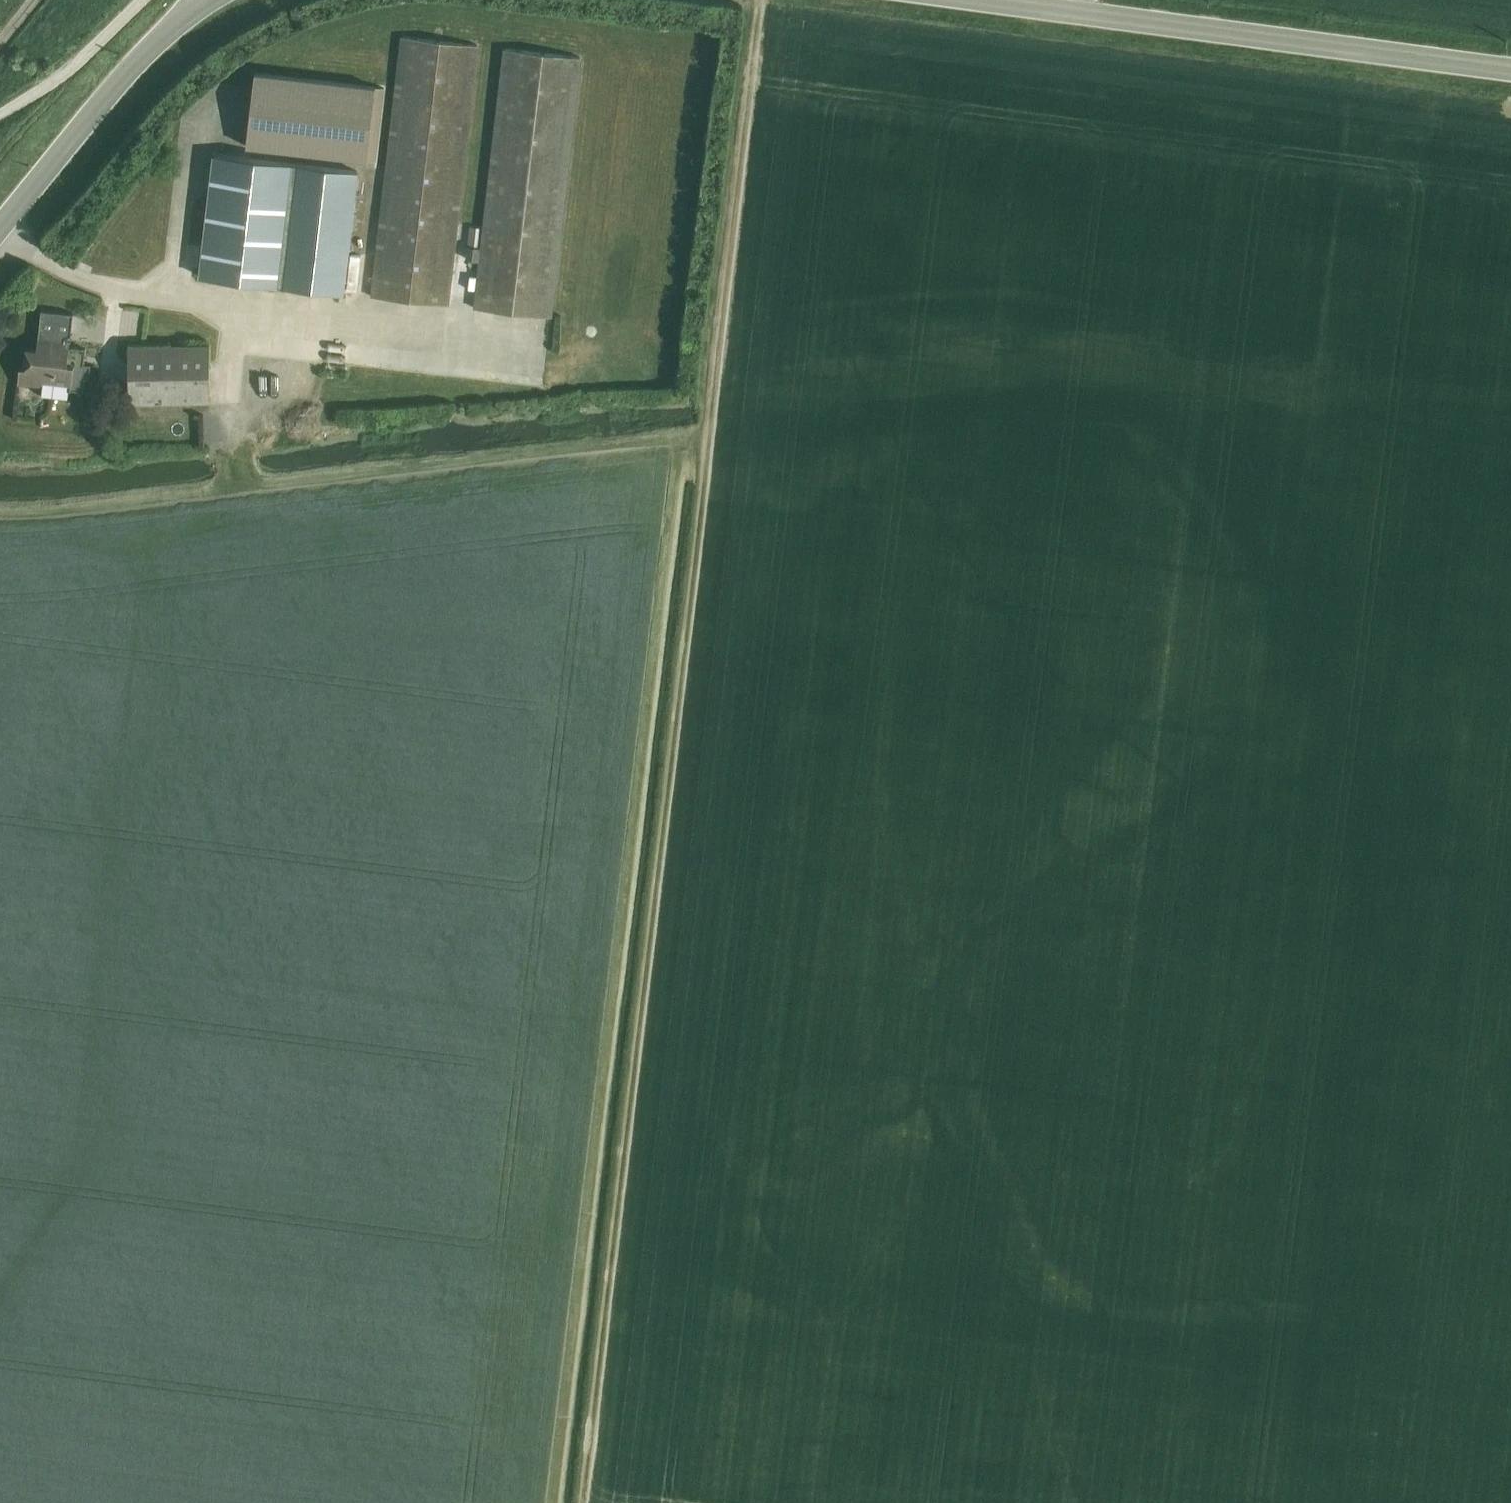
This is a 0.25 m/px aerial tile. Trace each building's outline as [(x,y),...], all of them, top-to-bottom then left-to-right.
[(401,37),(371,296),(449,306),(480,46),(401,37)] [(470,227),(466,260),(479,262),(475,296),(474,308),(553,318),(582,58),(504,49),(483,228),(470,227)] [(367,161),(376,88),(254,72),(245,147),(359,160),(367,161)] [(376,88),(367,161),(376,162),(385,89),(376,88)] [(215,155),(200,278),(344,295),(359,171),(215,155)] [(188,245),(186,264),(199,266),(201,246),(188,245)] [(461,271),(463,271),(464,270),(465,268),(466,267),(466,265),(465,264),(464,262),(462,261),(461,261),(459,261),(458,262),(457,263),(456,265),(456,266),(456,268),(457,269),(458,270),(460,271),(461,271)] [(467,275),(467,277),(468,278),(469,279),(470,280),(472,280),(474,280),(475,279),(476,278),(477,276),(477,275),(476,273),(476,272),(474,271),(473,270),(471,270),(470,271),(468,272),(467,273),(467,275)] [(459,282),(460,282),(462,282),(463,281),(464,280),(464,278),(464,276),(463,275),(462,274),(461,273),(459,273),(457,273),(456,274),(455,275),(454,277),(454,278),(455,280),(456,281),(457,282),(459,282)] [(469,291),(470,291),(472,291),(473,290),(474,289),(475,288),(475,286),(475,285),(474,284),(473,283),(471,282),(470,282),(468,283),(467,284),(466,285),(466,286),(466,288),(467,289),(468,290),(469,291)] [(460,285),(459,284),(457,284),(456,285),(455,286),(454,287),(454,288),(454,290),(455,291),(456,292),(457,293),(458,293),(460,293),(461,292),(462,291),(463,290),(463,288),(462,287),(461,286),(460,285)] [(20,368),(18,385),(43,387),(42,395),(68,399),(70,388),(84,390),(85,379),(89,379),(91,365),(84,364),(86,349),(72,347),(70,348),(70,342),(65,340),(65,337),(71,336),(73,314),(42,311),(37,349),(26,348),(24,368),(20,368)] [(210,344),(129,345),(129,403),(211,402),(210,344)]
